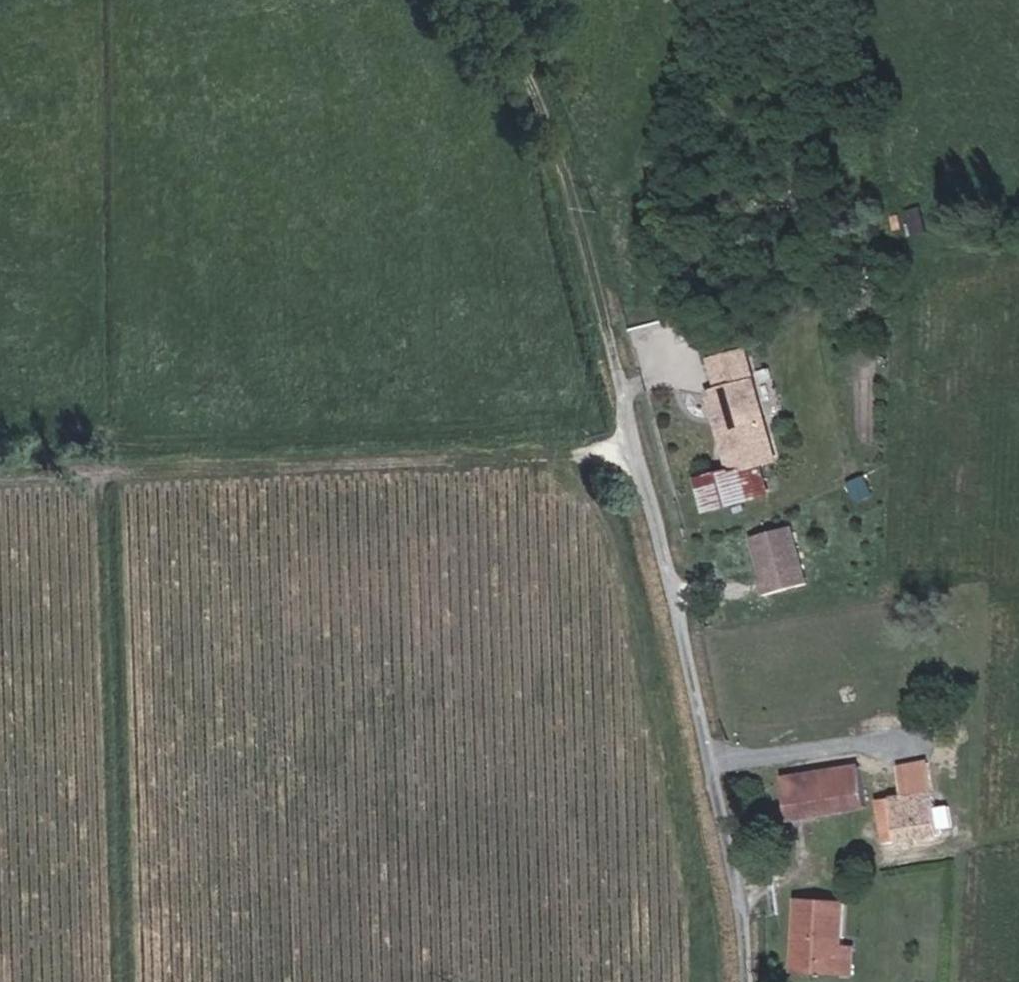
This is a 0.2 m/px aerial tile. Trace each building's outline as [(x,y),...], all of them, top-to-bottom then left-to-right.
[(720,479),(748,471),(765,466),(738,357),(705,365),(713,397),(724,438),(711,442),(720,479)] [(724,438),(713,397),(700,401),(711,442),(724,438)] [(756,505),(748,471),(720,479),(693,486),(702,521),(756,505)] [(752,536),(767,594),(812,583),(797,524),(752,536)] [(932,833),(921,764),(892,769),(896,795),(884,797),(891,840),(932,833)] [(858,771),(853,772),(860,808),(863,808),(858,771)] [(860,808),(853,772),(827,775),(833,812),(860,808)] [(827,775),(796,780),(805,817),(833,812),(827,775)] [(805,817),(796,780),(778,782),(784,820),(805,817)] [(839,974),(839,943),(841,906),(797,905),(795,961),(809,961),(810,973),(839,974)] [(853,943),(839,943),(839,974),(853,975),(853,943)] [(809,961),(795,961),(794,973),(810,973),(809,961)]
